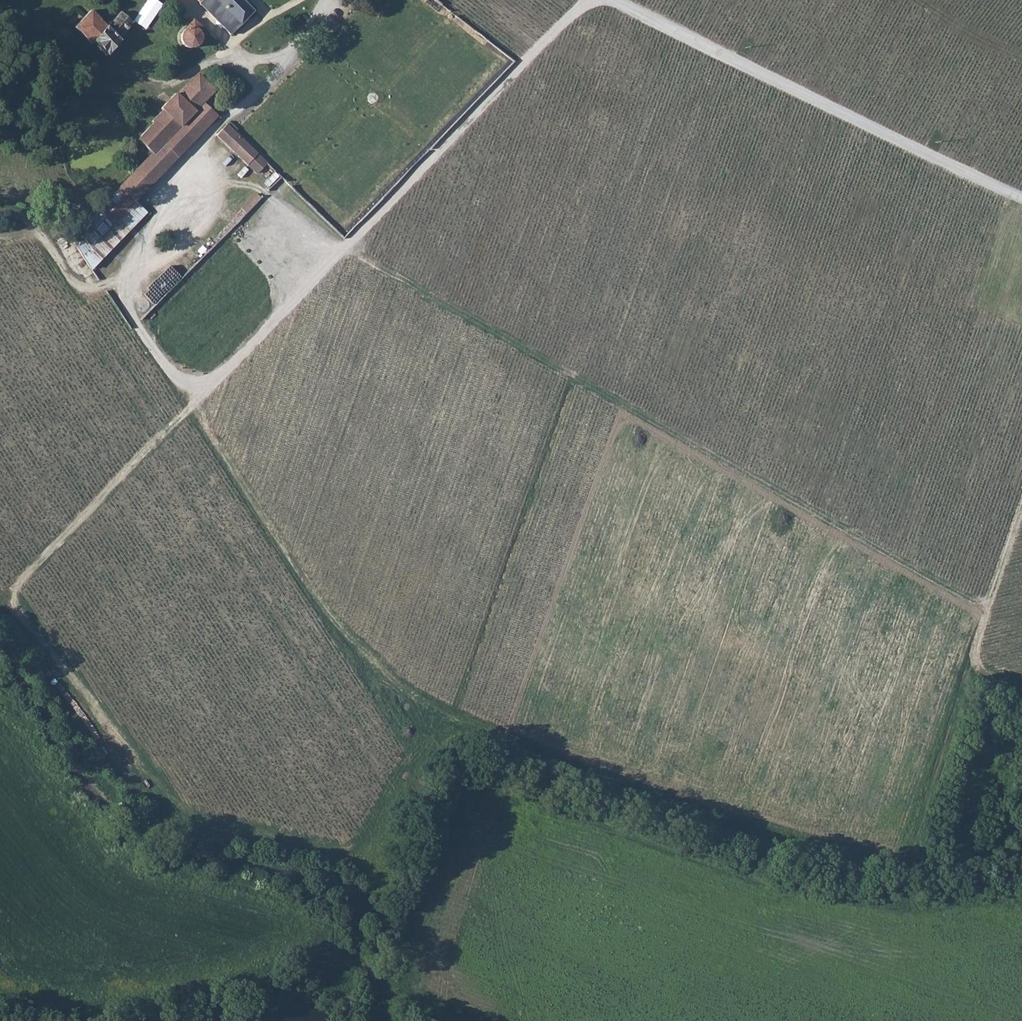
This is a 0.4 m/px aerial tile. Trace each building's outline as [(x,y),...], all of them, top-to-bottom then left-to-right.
[(164,4),(158,0),(149,0),(135,21),(148,29),(164,4)] [(238,29),(254,13),(241,0),(198,0),(197,1),(231,36),(238,29)] [(436,12),(443,4),(437,0),(426,0),(425,2),(436,12)] [(124,41),(119,36),(132,26),(134,23),(123,10),(107,24),(94,8),(87,13),(76,25),(94,42),(96,40),(107,52),(110,49),(114,52),(124,41)] [(204,44),(212,36),(193,20),(178,36),(190,50),(202,41),(204,44)] [(165,143),(192,116),(205,103),(216,90),(200,74),(192,84),(190,82),(178,94),(177,93),(151,122),(153,124),(146,132),(138,140),(153,156),(165,143)] [(257,170),(262,176),(272,167),(234,131),(227,124),(217,135),(246,165),(254,160),(260,166),(257,170)] [(135,200),(179,157),(165,143),(153,156),(122,187),(135,200)] [(257,193),(242,208),(247,213),(262,197),(257,193)]
